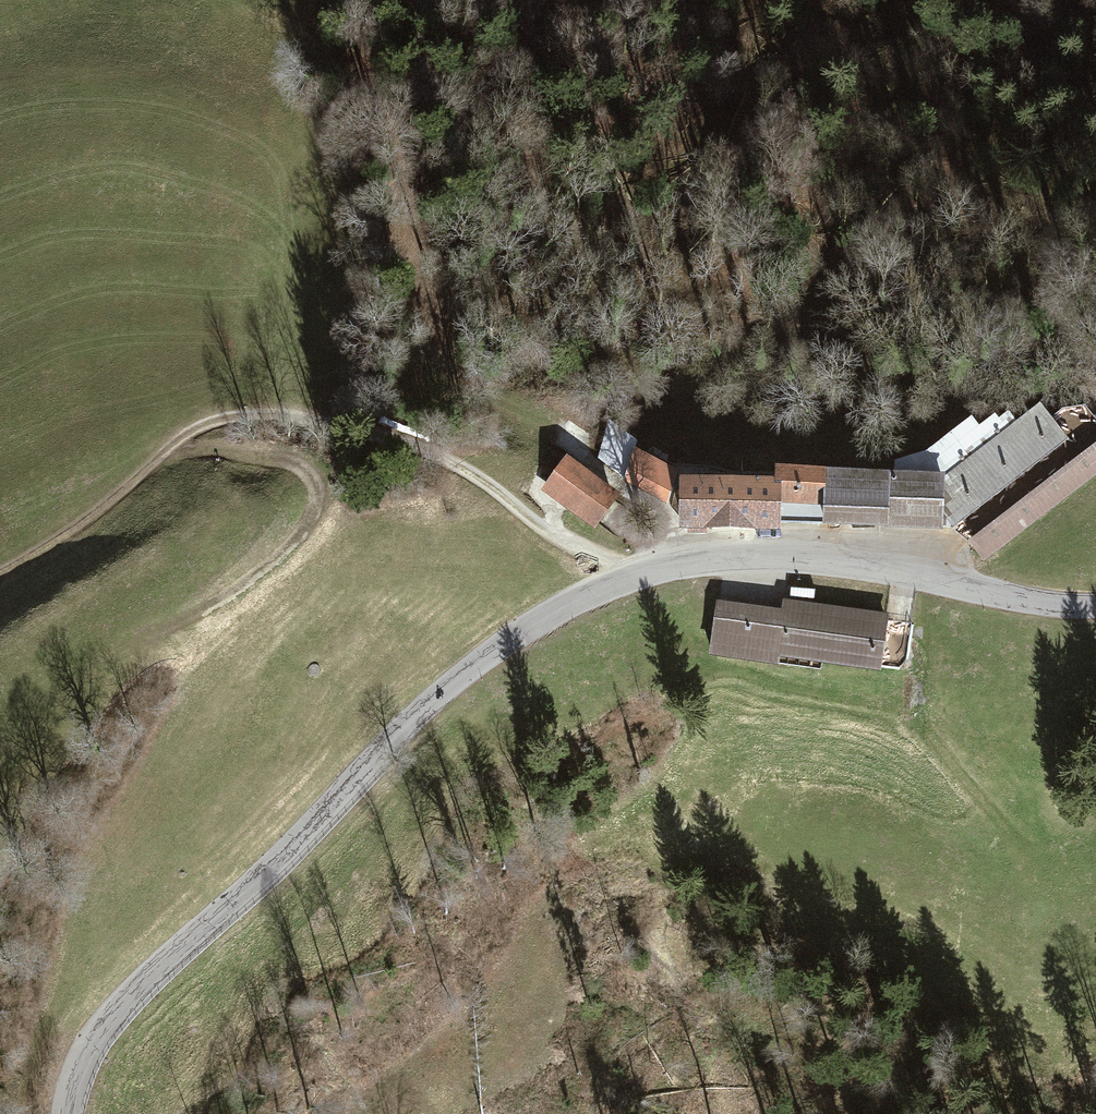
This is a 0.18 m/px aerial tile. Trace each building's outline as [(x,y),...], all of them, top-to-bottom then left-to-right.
[(925,451),(893,461),(893,471),(941,473),(939,526),(958,527),(983,561),(1095,478),(1095,421),(1095,419),(1058,446),(1032,411),(991,441),(972,416),(925,451)] [(675,469),(632,448),(622,480),(666,503),(675,469)] [(539,491),(592,530),(618,496),(566,456),(539,491)] [(772,478),(713,476),(711,527),(729,528),(776,530),(777,503),(823,505),(824,468),(772,466),(772,478)] [(893,471),(824,468),(823,505),(822,525),(878,527),(938,530),(939,526),(941,473),(893,471)] [(693,526),(711,527),(713,476),(676,474),(674,526),(693,526)] [(780,610),(715,600),(707,655),(776,665),(777,656),(879,670),(887,614),(782,599),(780,610)]
